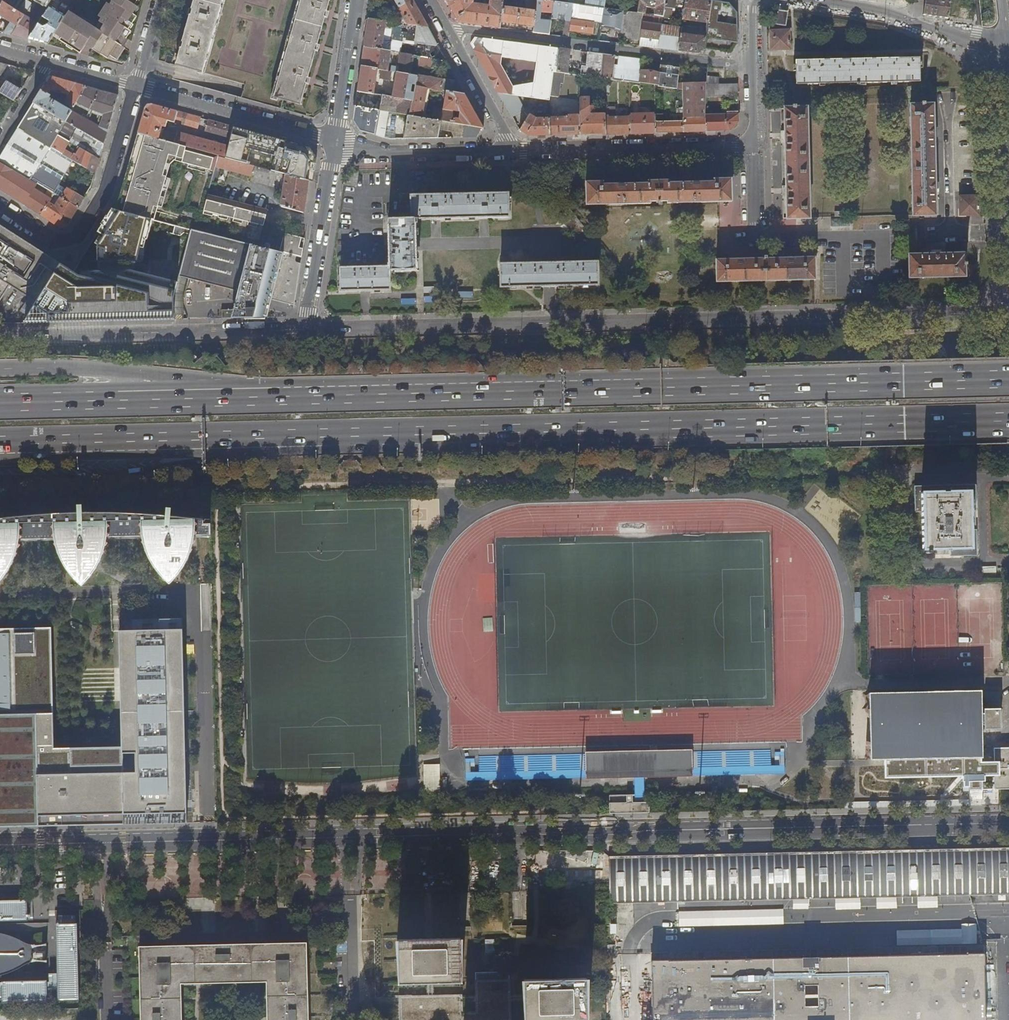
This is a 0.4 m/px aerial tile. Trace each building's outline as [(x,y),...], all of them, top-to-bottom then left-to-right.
[(34,0),(49,9),(46,13),(29,39),(48,44),(55,34),(66,17),(47,5),(51,0),(35,0),(34,0)] [(70,11),(66,17),(55,34),(68,43),(67,44),(73,48),(73,47),(81,52),(88,41),(95,46),(94,48),(109,57),(111,54),(119,59),(126,48),(122,46),(132,31),(131,30),(134,25),(133,24),(138,17),(133,14),(138,7),(135,5),(138,0),(115,0),(96,28),(70,11)] [(176,65),(203,73),(223,0),(194,0),(176,65)] [(275,95),(302,103),(306,88),(331,0),(302,0),(275,95)] [(408,24),(428,27),(413,0),(394,0),(404,16),(402,20),(407,22),(408,24)] [(501,29),(502,22),(503,8),(504,2),(504,0),(490,0),(489,10),(473,8),(474,0),(447,0),(460,23),(501,29)] [(509,3),(527,5),(527,7),(537,9),(539,0),(504,0),(504,2),(509,3)] [(550,35),(552,21),(541,20),(542,12),(553,13),(554,1),(543,0),(539,0),(537,9),(537,12),(535,27),(534,33),(540,34),(550,35)] [(569,4),(574,4),(605,9),(606,0),(569,0),(569,4)] [(607,0),(606,0),(605,9),(623,11),(623,8),(621,8),(622,2),(607,0)] [(625,11),(637,13),(639,0),(627,0),(625,11)] [(654,15),(663,17),(665,0),(639,0),(637,13),(644,14),(646,14),(648,3),(655,4),(654,15)] [(676,0),(665,0),(663,17),(668,17),(671,18),(673,9),(675,9),(676,0)] [(708,23),(710,8),(711,0),(710,0),(685,0),(684,13),(683,20),(682,25),(685,26),(686,20),(708,23)] [(711,0),(710,8),(737,12),(729,3),(711,0)] [(924,15),(934,16),(948,18),(951,0),(926,0),(924,15)] [(574,4),(569,4),(554,1),(553,13),(552,19),(565,21),(563,37),(569,37),(570,32),(574,4)] [(4,32),(12,34),(25,15),(7,4),(4,3),(3,2),(0,7),(0,15),(11,22),(4,32)] [(594,21),(603,22),(605,9),(574,4),(570,32),(594,35),(595,23),(580,21),(581,14),(594,15),(594,21)] [(502,22),(535,27),(537,12),(523,10),(524,8),(521,7),(520,10),(508,8),(503,8),(502,22)] [(706,38),(738,43),(737,12),(710,8),(708,23),(708,25),(706,35),(706,38)] [(36,22),(25,15),(12,34),(21,37),(29,39),(46,13),(40,9),(35,17),(38,19),(36,22)] [(606,20),(615,21),(623,23),(625,11),(623,11),(605,9),(603,22),(603,23),(605,23),(606,20)] [(786,27),(788,12),(778,10),(776,24),(781,25),(781,27),(786,27)] [(621,37),(630,39),(640,40),(642,22),(644,14),(637,13),(625,11),(623,23),(623,25),(622,29),(621,37)] [(594,15),(581,14),(580,21),(595,23),(603,24),(603,23),(603,22),(594,21),(594,15)] [(659,49),(679,52),(681,34),(682,28),(666,26),(668,17),(663,17),(662,25),(659,49)] [(386,23),(386,21),(369,18),(365,46),(383,50),(384,41),(386,41),(386,39),(384,38),(385,33),(389,34),(391,24),(386,23)] [(639,46),(659,49),(662,25),(642,22),(640,40),(639,46)] [(414,39),(413,44),(438,45),(428,27),(408,24),(406,38),(414,39)] [(612,43),(620,44),(621,37),(622,29),(614,28),(612,43)] [(789,49),(789,31),(771,31),(771,50),(789,49)] [(699,54),(704,50),(706,38),(703,37),(681,34),(679,52),(699,54)] [(476,37),(471,44),(498,93),(515,95),(550,99),(554,70),(557,71),(560,48),(540,46),(535,83),(511,80),(515,42),(476,37)] [(384,41),(383,50),(392,51),(394,52),(395,43),(386,41),(384,41)] [(395,43),(394,52),(395,52),(401,53),(402,43),(396,42),(395,43)] [(402,43),(401,53),(412,55),(413,44),(402,43)] [(413,44),(412,55),(446,61),(438,45),(413,44)] [(388,71),(392,51),(383,50),(365,46),(362,66),(378,69),(382,70),(388,71)] [(571,50),(560,48),(557,71),(568,72),(571,50)] [(595,65),(602,66),(603,54),(583,51),(580,74),(592,76),(593,76),(595,65)] [(393,67),(392,71),(397,72),(418,76),(416,85),(416,86),(428,88),(440,90),(448,91),(465,94),(458,82),(446,80),(446,79),(422,75),(424,68),(422,68),(422,65),(451,69),(446,61),(412,55),(401,53),(395,52),(395,55),(401,56),(399,68),(393,67)] [(615,56),(603,54),(602,66),(600,77),(605,78),(612,79),(615,56)] [(615,56),(612,79),(628,81),(630,70),(641,72),(641,71),(642,59),(615,56)] [(811,59),(811,61),(796,62),(797,85),(857,84),(857,86),(861,86),(861,84),(921,82),(920,58),(905,59),(905,56),(896,57),(896,59),(873,60),(873,57),(864,58),(864,60),(851,60),(850,58),(842,58),(842,60),(820,61),(820,58),(811,59)] [(660,74),(641,71),(641,72),(639,83),(655,85),(678,88),(678,83),(680,64),(662,62),(660,74)] [(595,65),(593,76),(600,77),(602,66),(595,65)] [(376,82),(378,69),(362,66),(358,91),(374,94),(376,85),(378,86),(378,82),(376,82)] [(390,80),(392,71),(388,71),(382,70),(380,79),(390,80)] [(630,70),(628,81),(630,82),(639,83),(641,72),(630,70)] [(386,93),(385,96),(414,101),(415,93),(410,92),(411,84),(416,85),(418,76),(397,72),(393,94),(386,93)] [(50,76),(33,103),(66,122),(59,135),(69,141),(76,128),(104,144),(118,95),(50,76)] [(706,98),(739,97),(739,84),(720,85),(720,76),(707,76),(706,83),(706,98)] [(8,98),(14,101),(22,89),(6,80),(5,83),(0,80),(0,93),(8,98)] [(706,83),(678,83),(678,88),(684,89),(684,122),(684,132),(706,132),(706,115),(706,98),(706,83)] [(423,117),(428,88),(416,86),(415,93),(414,101),(411,115),(423,117)] [(435,107),(432,119),(441,121),(467,125),(482,128),(484,129),(465,94),(448,91),(445,109),(435,107)] [(8,98),(0,93),(0,112),(8,98)] [(524,111),(515,95),(498,93),(512,118),(524,111)] [(399,107),(398,113),(409,115),(411,115),(414,101),(385,96),(383,95),(381,104),(399,107)] [(590,97),(580,97),(580,113),(580,135),(607,134),(606,114),(606,112),(599,112),(599,113),(595,113),(595,105),(590,105),(590,97)] [(33,103),(18,127),(52,147),(59,135),(66,122),(33,103)] [(231,137),(229,137),(228,140),(227,140),(225,145),(181,133),(181,129),(179,128),(179,129),(175,128),(174,133),(161,129),(162,125),(166,126),(168,120),(180,124),(180,123),(184,124),(191,125),(191,126),(198,128),(201,118),(152,104),(146,108),(138,133),(219,155),(219,156),(225,157),(228,148),(231,137)] [(937,215),(936,192),(936,186),(935,140),(935,132),(934,104),(911,105),(913,216),(937,215)] [(383,137),(384,132),(387,112),(355,106),(353,121),(360,131),(383,137)] [(785,108),(786,137),(786,144),(787,189),(787,196),(788,219),(811,219),(808,108),(785,108)] [(567,115),(550,116),(550,135),(580,135),(580,113),(567,113),(567,115)] [(529,114),(520,130),(530,136),(550,135),(550,116),(538,116),(529,114)] [(610,114),(606,114),(607,134),(631,134),(631,118),(610,118),(610,114)] [(740,114),(706,115),(706,132),(731,131),(740,122),(740,114)] [(438,138),(440,130),(441,121),(432,119),(423,117),(411,115),(409,115),(405,139),(438,138)] [(656,115),(631,115),(631,118),(631,134),(656,133),(656,123),(656,115)] [(229,137),(231,137),(234,127),(208,120),(206,130),(229,137)] [(441,121),(440,130),(452,131),(455,134),(454,137),(464,137),(467,125),(441,121)] [(684,122),(656,123),(656,133),(684,132),(684,122)] [(476,137),(482,128),(467,125),(464,137),(476,137)] [(0,157),(0,162),(32,180),(52,147),(18,127),(0,157)] [(307,156),(309,148),(234,127),(231,137),(228,148),(280,162),(283,151),(295,154),(292,166),(285,165),(284,167),(276,165),(274,171),(299,177),(303,155),(307,156)] [(99,159),(104,144),(76,128),(69,141),(70,141),(79,147),(99,159)] [(163,176),(170,155),(183,159),(182,163),(189,165),(188,168),(205,174),(207,170),(214,172),(219,156),(219,155),(138,133),(136,141),(139,142),(128,180),(125,179),(120,197),(158,208),(167,177),(163,176)] [(99,159),(79,147),(74,155),(65,150),(70,141),(69,141),(59,135),(52,147),(73,160),(91,171),(94,165),(97,167),(99,159)] [(84,199),(59,185),(73,160),(52,147),(32,180),(38,184),(60,197),(78,207),(84,199)] [(38,184),(32,180),(0,162),(0,189),(41,215),(49,202),(51,199),(35,188),(38,184)] [(355,172),(347,179),(346,186),(356,186),(359,184),(360,171),(355,172)] [(674,181),(644,182),(644,185),(603,186),(603,183),(586,183),(587,206),(732,202),(732,179),(714,180),(715,183),(674,184),(674,181)] [(412,219),(419,220),(510,218),(510,194),(412,196),(412,219)] [(268,210),(208,195),(203,214),(213,217),(214,214),(219,215),(218,218),(228,220),(228,217),(234,219),(233,222),(242,224),(243,221),(249,223),(248,226),(257,228),(258,225),(264,226),(268,210)] [(980,215),(979,196),(961,197),(961,215),(980,215)] [(55,206),(49,202),(41,215),(60,227),(67,226),(78,207),(60,197),(55,206)] [(154,220),(158,208),(120,197),(116,210),(154,220)] [(563,213),(578,232),(565,242),(573,252),(592,237),(570,208),(563,213)] [(169,296),(186,228),(154,220),(116,210),(112,209),(101,228),(139,238),(143,239),(135,270),(131,269),(136,246),(102,237),(101,239),(95,238),(73,272),(169,296)] [(390,267),(391,271),(418,270),(416,224),(419,224),(419,220),(412,219),(389,220),(390,267)] [(280,253),(191,230),(179,275),(238,291),(234,309),(222,309),(222,318),(261,317),(261,315),(263,315),(268,317),(272,300),(295,307),(302,258),(280,253)] [(11,286),(37,302),(58,268),(62,262),(52,256),(49,262),(0,232),(0,303),(11,286)] [(303,251),(300,249),(302,239),(281,233),(279,244),(282,245),(280,253),(302,258),(303,251)] [(143,239),(139,238),(136,246),(131,269),(135,270),(143,239)] [(943,254),(937,254),(909,255),(910,278),(967,276),(966,253),(943,254)] [(816,258),(809,258),(731,259),(717,260),(718,282),(817,280),(816,258)] [(501,287),(599,285),(599,262),(501,264),(501,287)] [(391,271),(390,267),(341,268),(342,291),(391,290),(391,271)] [(47,315),(73,272),(58,268),(37,302),(29,315),(47,315)] [(922,512),(922,550),(949,550),(949,557),(970,557),(977,556),(977,530),(975,530),(975,511),(976,511),(976,485),(914,486),(914,512),(922,512)] [(1,581),(7,574),(9,571),(12,565),(13,564),(15,559),(17,555),(18,552),(19,547),(19,544),(20,540),(55,539),(56,544),(57,546),(58,549),(59,553),(60,556),(62,559),(64,563),(65,565),(66,567),(68,570),(71,574),(75,579),(77,581),(79,583),(82,586),(85,583),(87,581),(88,579),(92,574),(100,563),(104,554),(106,547),(108,538),(142,537),(144,543),(145,548),(148,556),(150,559),(154,567),(159,573),(162,577),(165,580),(169,584),(174,578),(178,573),(179,572),(183,565),(186,558),(189,553),(191,546),(193,542),(194,536),(209,536),(209,520),(207,520),(199,519),(184,517),(166,515),(146,514),(143,513),(123,513),(105,512),(81,512),(54,513),(35,515),(24,515),(10,517),(2,518),(0,518),(0,582),(1,581)] [(181,627),(181,617),(146,618),(146,627),(181,627)] [(35,817),(120,815),(119,748),(52,750),(49,629),(0,630),(0,828),(35,827),(35,817)] [(119,748),(120,815),(182,814),(178,630),(116,632),(119,748)] [(994,790),(1008,789),(1008,748),(993,748),(994,762),(982,763),(981,729),(1000,729),(1000,709),(981,709),(981,691),(869,693),(870,760),(884,760),(885,778),(994,775),(994,790)] [(784,751),(774,752),(774,766),(763,766),(763,774),(784,773),(784,751)] [(464,780),(490,780),(490,770),(476,769),(476,758),(464,758),(464,780)] [(438,791),(438,764),(424,764),(425,791),(438,791)] [(981,802),(993,802),(993,791),(981,791),(981,802)] [(610,802),(610,814),(648,813),(648,802),(610,802)] [(962,849),(886,850),(804,852),(722,854),(638,856),(609,857),(609,889),(609,899),(609,901),(1008,893),(1008,848),(962,849)] [(511,892),(511,925),(526,925),(525,892),(511,892)] [(34,922),(33,899),(0,900),(0,923),(34,922)] [(57,989),(57,1002),(63,1003),(78,1003),(77,923),(56,924),(57,989)] [(31,944),(20,940),(11,936),(4,934),(0,933),(0,975),(9,973),(31,962),(33,958),(33,948),(31,944)] [(425,982),(432,982),(457,982),(456,939),(400,941),(401,983),(425,982)] [(303,946),(143,949),(144,1019),(179,1019),(178,980),(198,980),(268,978),(269,1019),(304,1019),(303,946)] [(983,946),(651,954),(653,1019),(984,1019),(983,946)] [(475,979),(475,995),(432,995),(432,982),(425,982),(425,995),(398,996),(399,1019),(511,1019),(510,1001),(528,1001),(527,994),(510,994),(510,979),(475,979)] [(528,1001),(528,1019),(584,1019),(584,979),(527,980),(527,994),(528,1001)] [(47,1003),(47,993),(47,980),(0,982),(0,1004),(47,1003)]
